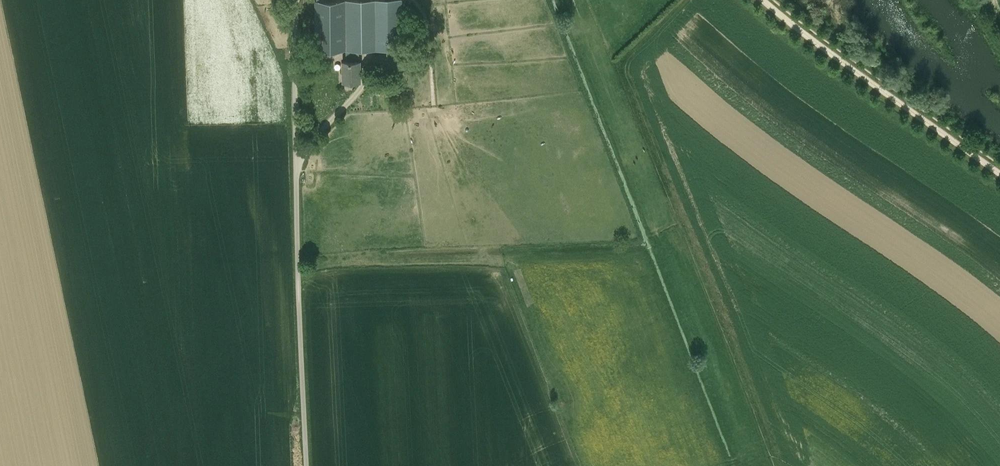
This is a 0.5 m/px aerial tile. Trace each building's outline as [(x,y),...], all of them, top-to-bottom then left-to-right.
[(346,0),(328,1),(328,0),(316,0),(316,1),(315,1),(315,51),(346,50),(346,0)] [(359,50),(376,50),(375,0),(346,0),(346,50),(346,62),(343,62),(344,81),(360,81),(360,61),(359,61),(359,50)] [(376,50),(386,50),(386,56),(405,55),(405,48),(402,48),(401,0),(378,0),(375,0),(376,50)]
